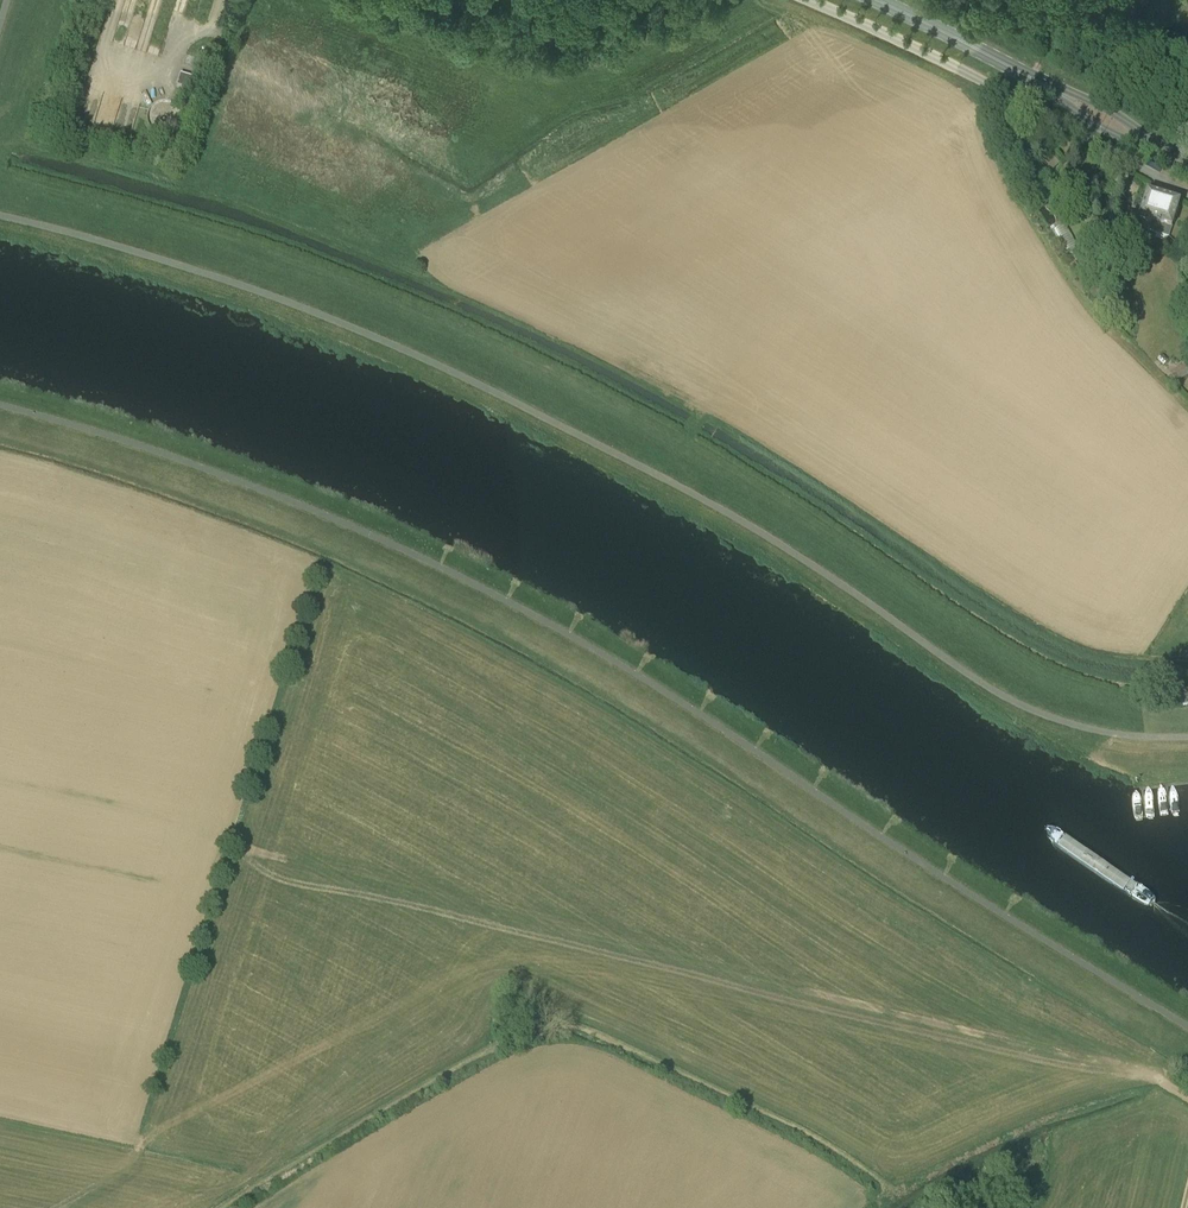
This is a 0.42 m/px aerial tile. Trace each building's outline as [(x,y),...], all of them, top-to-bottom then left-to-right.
[(193,92),(197,80),(180,74),(176,86),(193,92)] [(163,133),(166,133),(169,133),(172,132),(174,130),(176,128),(178,126),(179,123),(180,121),(181,118),(181,115),(180,112),(179,109),(178,107),(176,105),(174,103),(171,101),(168,100),(166,100),(163,100),(160,100),(157,101),(155,102),(153,104),(151,106),(149,108),(148,111),(147,114),(147,116),(147,119),(148,122),(149,125),(151,127),(153,129),(155,131),(158,132),(160,133),(163,133)] [(1186,107),(1180,105),(1173,102),(1171,110),(1187,116),(1187,107),(1186,107)] [(1023,158),(1032,136),(1017,130),(1012,142),(1018,144),(1017,148),(1018,149),(1016,155),(1023,158)] [(1053,170),(1060,162),(1050,152),(1042,159),(1053,170)] [(1169,238),(1173,226),(1172,225),(1180,202),(1148,192),(1140,217),(1152,221),(1148,231),(1169,238)] [(1056,227),(1066,249),(1077,244),(1067,222),(1056,227)] [(1107,293),(1102,306),(1112,309),(1116,296),(1107,293)] [(1187,375),(1187,369),(1185,365),(1170,374),(1176,383),(1187,375)]
